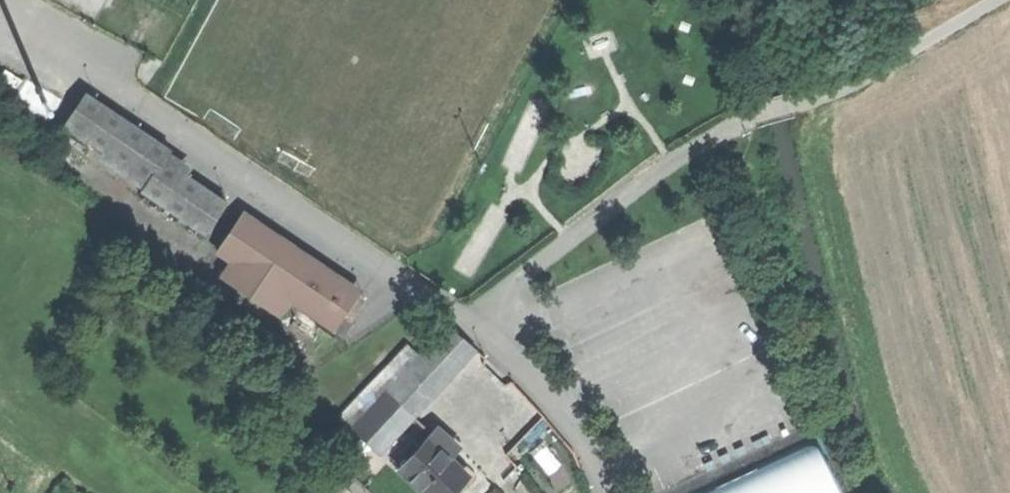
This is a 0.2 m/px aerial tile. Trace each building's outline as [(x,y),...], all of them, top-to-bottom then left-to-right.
[(87,93),(65,126),(151,182),(143,194),(206,234),(228,200),(164,159),(172,148),(87,93)] [(241,216),(218,250),(249,271),(239,286),(268,305),(278,290),(336,329),(359,295),(241,216)] [(356,425),(384,452),(412,422),(477,352),(449,326),(356,425)] [(412,422),(384,452),(428,492),(452,492),(469,475),(412,422)] [(817,442),(708,492),(842,492),(817,442)] [(369,491),(357,474),(336,489),(339,492),(366,492),(369,491)]
